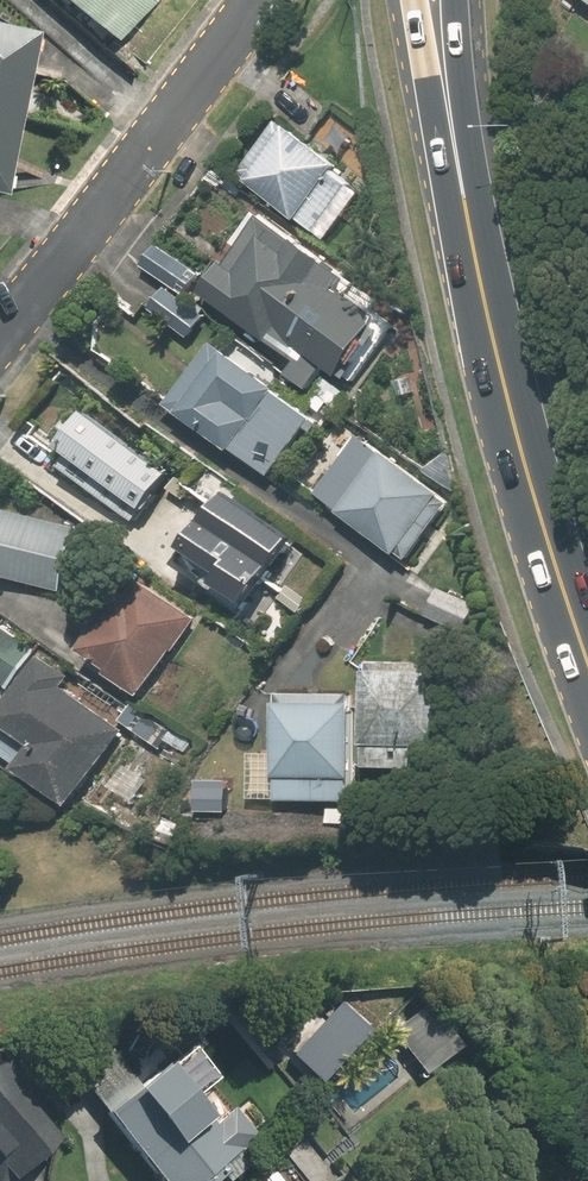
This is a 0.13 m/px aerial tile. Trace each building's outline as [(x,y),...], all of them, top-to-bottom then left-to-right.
[(115,44),(152,0),(63,0),(115,44)] [(6,202),(39,39),(0,31),(0,200),(6,202)] [(364,191),(338,173),(344,166),(279,115),(236,168),(298,218),(329,238),(364,191)] [(352,293),(359,280),(270,211),(209,289),(299,359),(290,371),(313,389),(330,367),(343,377),(387,321),(352,293)] [(213,338),(169,402),(279,477),(322,413),(213,338)] [(176,472),(93,408),(67,442),(150,506),(176,472)] [(366,424),(317,494),(419,566),(468,497),(366,424)] [(233,488),(176,562),(245,615),(301,541),(233,488)] [(0,517),(0,573),(67,590),(84,527),(3,506),(0,517)] [(202,618),(137,570),(79,650),(145,697),(202,618)] [(39,650),(4,623),(0,629),(0,678),(11,686),(39,650)] [(68,684),(78,666),(45,646),(2,717),(43,742),(24,774),(81,808),(132,722),(68,684)] [(458,659),(375,655),(369,767),(452,771),(458,659)] [(362,698),(281,695),(279,752),(254,751),(252,796),(357,800),(362,698)] [(422,1000),(390,1033),(438,1080),(470,1047),(422,1000)] [(108,1114),(164,1180),(218,1180),(249,1155),(170,1061),(108,1114)] [(16,1180),(72,1127),(0,1067),(0,1163),(16,1180)] [(284,1166),(268,1180),(298,1180),(284,1166)]
